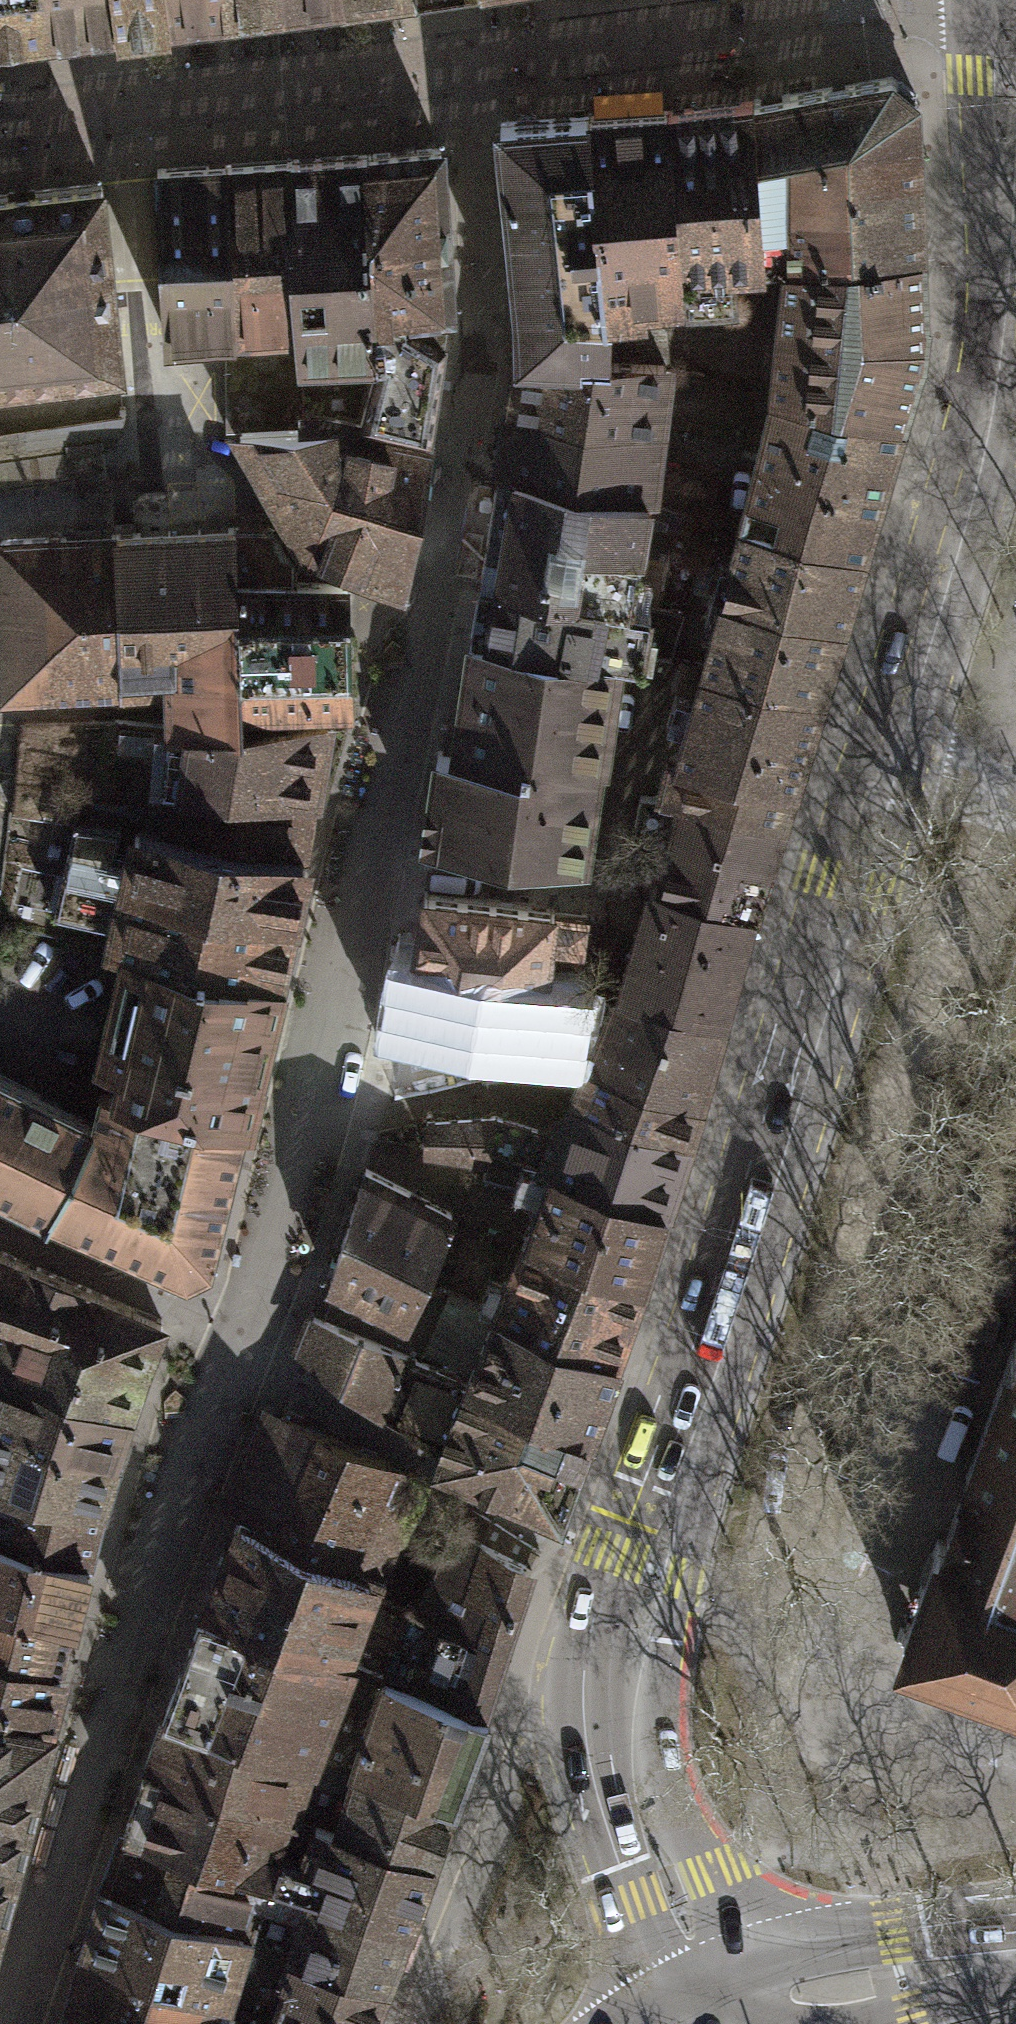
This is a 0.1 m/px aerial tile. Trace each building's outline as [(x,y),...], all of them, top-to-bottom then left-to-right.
[(103,29),(226,13),(285,6),(293,5),(334,0),(0,0),(0,41),(103,29)] [(774,263),(786,262),(923,253),(917,95),(889,77),(769,97),(753,99),(763,263),(774,263)] [(763,263),(753,99),(668,111),(681,290),(682,299),(714,299),(710,268),(763,263)] [(592,115),(610,355),(665,359),(663,329),(648,312),(663,291),(681,290),(668,111),(592,115)] [(610,355),(592,115),(498,121),(519,303),(521,351),(610,355)] [(376,306),(451,309),(441,148),(370,154),(376,306)] [(302,363),(304,413),(359,419),(377,353),(376,306),(370,154),(293,159),(300,320),(301,341),(302,363)] [(227,165),(240,325),(300,320),(293,159),(227,165)] [(157,170),(167,335),(240,325),(227,165),(157,170)] [(121,366),(102,182),(0,195),(0,381),(121,366)] [(786,262),(782,323),(925,337),(923,253),(786,262)] [(431,435),(451,309),(376,306),(377,353),(359,419),(431,435)] [(774,389),(901,418),(925,337),(782,323),(774,389)] [(228,346),(227,368),(302,363),(301,341),(228,346)] [(610,355),(521,351),(510,411),(657,428),(665,359),(610,355)] [(243,428),(299,425),(298,413),(304,413),(302,363),(227,368),(228,429),(243,428)] [(743,521),(861,548),(901,418),(774,389),(743,521)] [(657,428),(510,411),(499,470),(648,496),(657,428)] [(298,413),(299,425),(243,428),(318,555),(353,567),(405,588),(431,435),(359,419),(304,413),(298,413)] [(0,432),(0,458),(70,449),(118,441),(126,414),(0,432)] [(73,475),(70,449),(0,458),(0,484),(73,475)] [(632,604),(648,496),(499,470),(481,579),(632,604)] [(705,618),(718,623),(841,621),(861,548),(743,521),(724,589),(714,588),(705,618)] [(119,533),(122,682),(165,682),(167,727),(240,727),(242,708),(236,529),(163,531),(119,533)] [(236,529),(242,708),(349,705),(347,584),(295,581),(294,561),(273,529),(236,529)] [(122,682),(119,533),(0,542),(0,557),(7,688),(122,682)] [(632,604),(481,579),(473,637),(620,658),(675,663),(685,614),(632,604)] [(706,665),(820,691),(841,621),(718,623),(706,665)] [(620,658),(473,637),(457,755),(439,752),(427,840),(586,862),(600,763),(605,764),(620,658)] [(820,691),(706,665),(677,757),(692,760),(684,798),(783,817),(820,691)] [(119,721),(27,724),(11,812),(74,821),(85,789),(114,789),(119,721)] [(323,802),(346,724),(240,727),(167,727),(162,786),(174,786),(315,800),(323,802)] [(161,835),(305,859),(315,800),(174,786),(161,835)] [(684,798),(640,796),(634,827),(674,833),(663,883),(654,881),(622,993),(722,1017),(783,817),(684,798)] [(293,915),(305,859),(161,835),(135,830),(130,854),(115,851),(119,827),(74,821),(64,868),(293,915)] [(112,946),(129,948),(279,980),(293,915),(64,868),(55,915),(116,923),(112,946)] [(588,912),(425,893),(412,955),(582,980),(588,912)] [(279,980),(129,948),(103,1059),(124,1064),(118,1092),(246,1125),(279,980)] [(582,980),(412,955),(404,1021),(496,1033),(492,1075),(550,1063),(550,1041),(573,1042),(582,980)] [(622,993),(590,1057),(699,1100),(722,1017),(622,993)] [(699,1100),(590,1057),(579,1082),(574,1094),(689,1137),(691,1127),(699,1100)] [(246,1125),(118,1092),(101,1086),(95,1119),(0,1073),(0,1193),(39,1212),(177,1275),(186,1279),(212,1267),(246,1125)] [(556,1151),(552,1163),(668,1210),(689,1137),(574,1094),(556,1151)] [(494,1117),(428,1123),(426,1148),(488,1157),(483,1176),(542,1193),(552,1163),(556,1151),(537,1146),(537,1130),(494,1117)] [(542,1193),(529,1234),(646,1278),(668,1210),(552,1163),(542,1193)] [(328,1283),(404,1323),(452,1213),(365,1170),(328,1283)] [(529,1234),(497,1310),(617,1357),(646,1278),(529,1234)] [(40,1265),(0,1249),(0,1307),(20,1313),(144,1364),(158,1332),(163,1322),(40,1265)] [(468,1381),(497,1310),(455,1291),(449,1308),(444,1308),(427,1349),(447,1359),(444,1368),(468,1381)] [(0,1307),(0,1337),(0,1338),(0,1364),(130,1409),(144,1364),(20,1313),(0,1307)] [(497,1310),(468,1381),(591,1433),(617,1357),(497,1310)] [(440,1453),(468,1381),(444,1368),(315,1316),(304,1349),(440,1453)] [(1009,1356),(944,1541),(938,1539),(901,1641),(1015,1682),(1015,1338),(1009,1356)] [(130,1409),(0,1364),(0,1422),(114,1455),(130,1409)] [(560,1514),(591,1433),(468,1381),(440,1453),(438,1460),(560,1514)] [(238,1515),(371,1577),(414,1474),(283,1415),(238,1515)] [(114,1455),(0,1422),(0,1477),(101,1501),(114,1455)] [(87,1558),(101,1501),(0,1477),(0,1535),(87,1558)] [(430,1600),(511,1628),(539,1550),(466,1506),(452,1542),(430,1600)] [(361,1607),(371,1577),(238,1515),(207,1606),(344,1651),(361,1607)] [(87,1558),(0,1535),(0,1601),(73,1621),(87,1558)] [(511,1628),(430,1600),(421,1599),(419,1605),(410,1601),(403,1619),(361,1607),(344,1651),(386,1671),(486,1704),(511,1628)] [(0,1601),(0,1653),(61,1669),(73,1621),(0,1601)] [(344,1651),(207,1606),(167,1711),(335,1766),(351,1771),(354,1766),(386,1671),(344,1651)] [(61,1669),(0,1653),(0,1718),(48,1727),(61,1669)] [(354,1766),(454,1797),(486,1704),(386,1671),(354,1766)] [(335,1766),(167,1711),(150,1759),(288,1809),(317,1819),(335,1766)] [(48,1727),(0,1718),(0,1898),(48,1727)] [(288,1809),(150,1759),(127,1827),(274,1875),(279,1862),(291,1865),(293,1856),(275,1850),(288,1809)] [(317,1819),(432,1856),(454,1797),(354,1766),(351,1771),(335,1766),(317,1819)] [(302,1858),(293,1856),(291,1865),(279,1862),(274,1875),(299,1884),(410,1920),(432,1856),(317,1819),(302,1858)] [(274,1875),(127,1827),(108,1884),(279,1945),(299,1884),(274,1875)] [(279,1945),(108,1884),(88,1947),(232,2001),(257,2010),(279,1945)] [(410,1920),(299,1884),(279,1945),(387,1978),(410,1920)] [(295,2023),(369,2023),(387,1978),(279,1945),(257,2010),(295,2023)] [(88,1947),(67,2012),(107,2023),(208,2023),(214,2007),(228,2012),(232,2001),(88,1947)] [(257,2010),(232,2001),(228,2012),(224,2023),(295,2023),(257,2010)] [(67,2012),(63,2023),(107,2023),(67,2012)]
